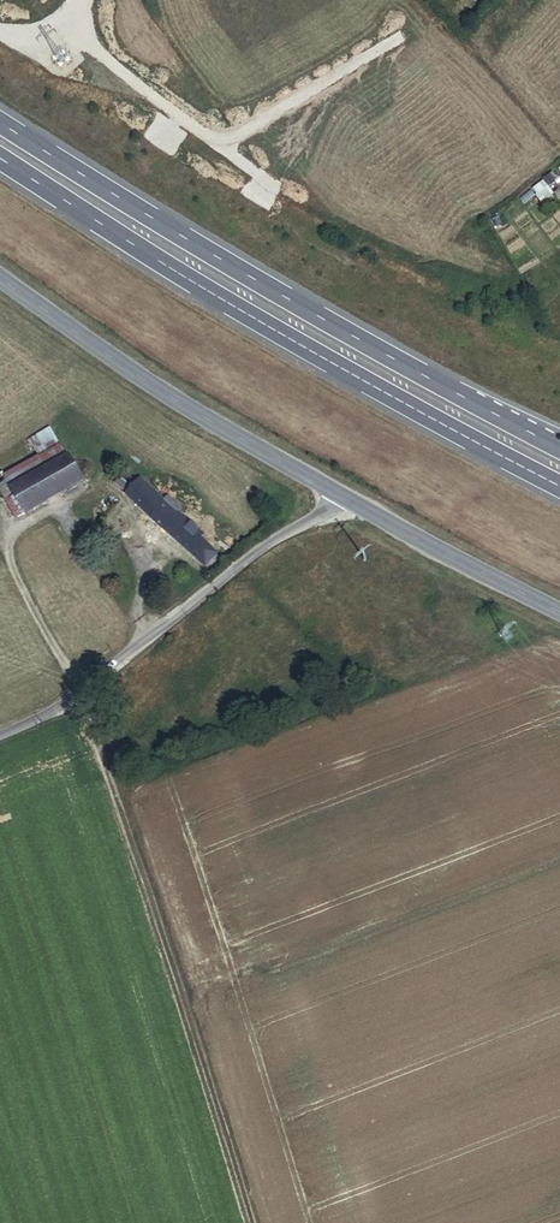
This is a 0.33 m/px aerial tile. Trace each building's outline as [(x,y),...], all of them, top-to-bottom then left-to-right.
[(29,441),(38,457),(61,444),(65,442),(59,430),(53,434),(50,429),(29,441)] [(4,475),(9,484),(65,452),(61,444),(38,457),(4,475)] [(85,454),(79,444),(69,450),(75,459),(85,454)] [(17,514),(107,463),(98,447),(85,454),(75,459),(69,450),(65,452),(9,484),(15,494),(8,498),(17,514)] [(194,527),(197,524),(180,507),(182,505),(169,493),(164,498),(140,477),(136,476),(127,467),(117,479),(127,488),(125,489),(206,563),(218,550),(194,527)]
